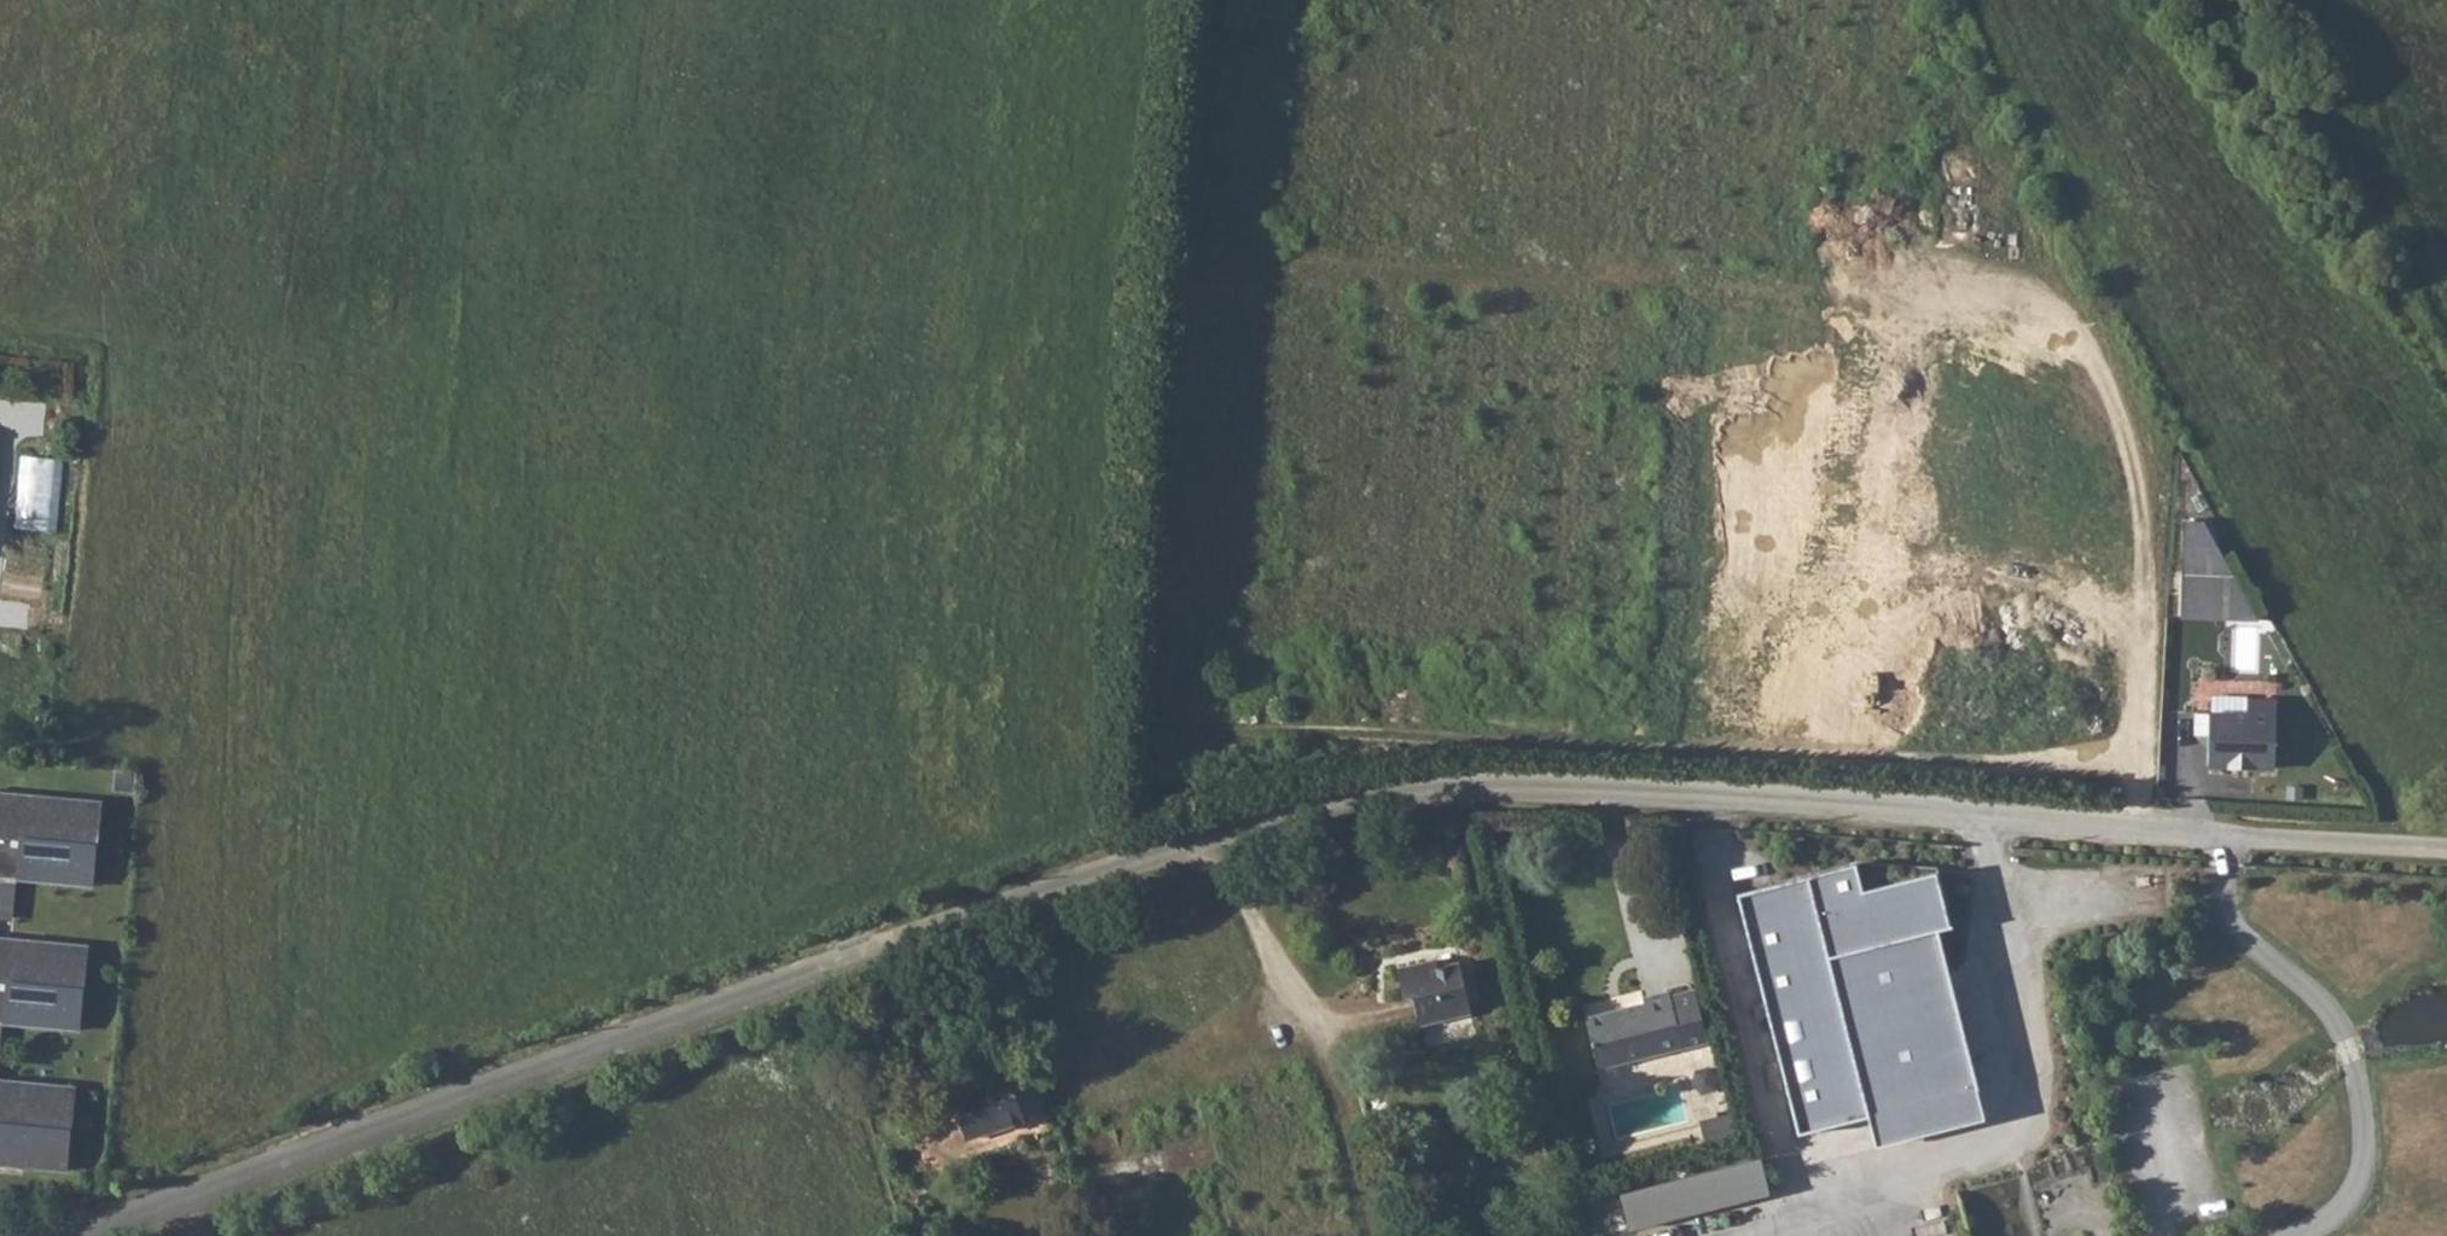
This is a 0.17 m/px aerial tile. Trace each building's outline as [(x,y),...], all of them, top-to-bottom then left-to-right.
[(61,530),(68,457),(27,454),(21,527),(61,530)] [(2186,518),(2183,616),(2233,618),(2236,519),(2186,518)] [(2273,757),(2277,690),(2248,688),(2247,702),(2203,700),(2202,728),(2208,734),(2207,753),(2228,754),(2234,749),(2247,750),(2251,756),(2273,757)] [(57,797),(56,803),(46,802),(47,796),(0,792),(0,877),(91,884),(97,824),(98,824),(100,801),(57,797)] [(1977,1114),(1924,928),(1944,922),(1931,869),(1871,873),(1865,850),(1727,884),(1787,1121),(1860,1104),(1869,1137),(1977,1114)] [(79,1029),(84,969),(85,968),(87,945),(44,942),(44,948),(34,946),(34,940),(0,937),(0,1022),(79,1029)] [(1436,958),(1398,967),(1405,996),(1414,994),(1421,1022),(1471,1010),(1460,961),(1438,963),(1436,958)] [(1645,1003),(1586,1017),(1597,1066),(1714,1039),(1699,988),(1670,996),(1668,991),(1643,998),(1645,1003)] [(986,1070),(949,1083),(967,1137),(1025,1118),(1029,1112),(1042,1108),(1027,1066),(1008,1071),(1008,1069),(987,1075),(986,1070)] [(14,1165),(15,1159),(24,1161),(24,1167),(66,1170),(71,1110),(73,1110),(75,1086),(0,1080),(0,1164),(14,1165)] [(1623,1191),(1632,1226),(1773,1191),(1765,1156),(1623,1191)]
